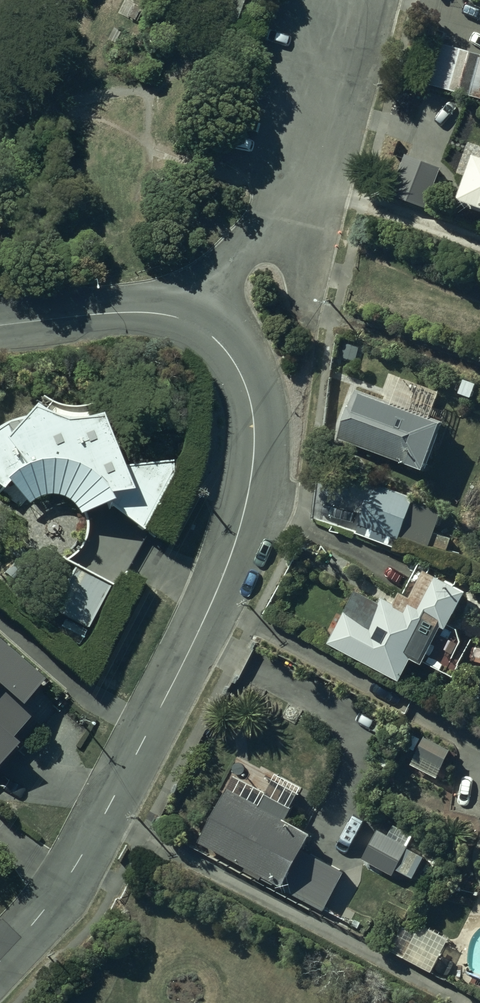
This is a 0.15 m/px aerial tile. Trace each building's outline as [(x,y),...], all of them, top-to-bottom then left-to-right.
[(440,48),(428,89),(479,104),(479,59),(440,48)] [(438,174),(406,163),(393,201),(424,212),(438,174)] [(479,214),(479,168),(471,164),(456,206),(479,214)] [(440,430),(352,397),(334,446),(423,478),(440,430)] [(110,511),(144,536),(173,482),(172,468),(115,470),(95,423),(61,426),(27,414),(18,426),(12,426),(3,428),(0,430),(0,491),(1,490),(7,484),(14,479),(22,475),(30,472),(39,471),(48,470),(56,471),(65,472),(73,475),(81,479),(88,483),(95,489),(101,496),(106,503),(110,511)] [(7,484),(1,490),(25,513),(28,510),(32,507),(36,506),(40,504),(44,504),(49,503),(53,504),(57,505),(61,506),(65,508),(69,510),(72,513),(75,517),(77,520),(79,524),(110,511),(106,503),(101,496),(95,489),(88,483),(81,479),(73,475),(65,472),(56,471),(48,470),(39,471),(30,472),(22,475),(14,479),(7,484)] [(410,506),(372,493),(358,535),(395,548),(410,506)] [(73,576),(51,619),(88,638),(110,596),(73,576)] [(395,690),(408,665),(424,673),(462,600),(433,585),(414,621),(355,591),(323,653),(395,690)] [(56,691),(0,644),(0,756),(56,691)] [(424,736),(410,765),(445,780),(457,752),(424,736)] [(199,849),(280,893),(306,845),(225,801),(199,849)] [(375,838),(361,866),(398,885),(412,858),(375,838)]
